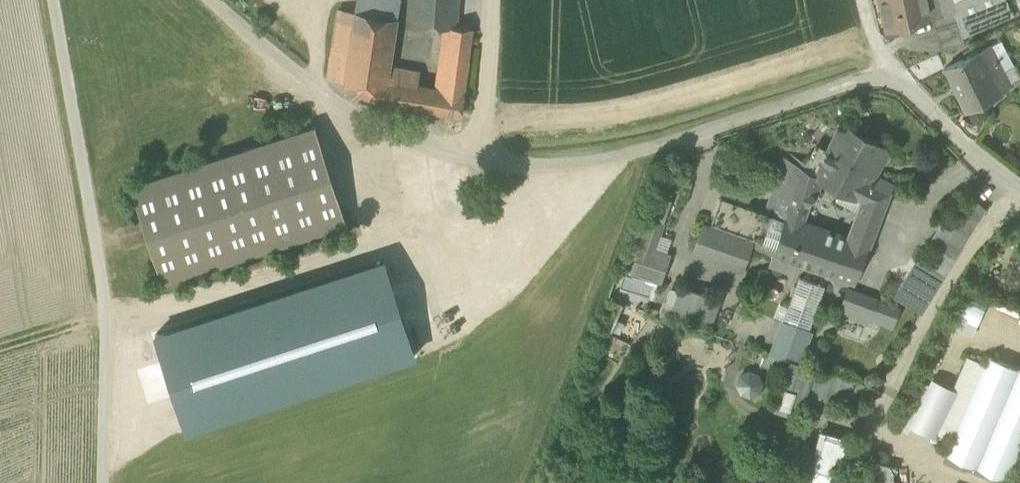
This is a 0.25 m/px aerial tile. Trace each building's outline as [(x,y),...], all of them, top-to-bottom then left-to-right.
[(356,11),(397,18),(399,0),(358,0),(356,11)] [(456,26),(458,0),(411,0),(409,21),(443,25),(456,26)] [(933,17),(929,0),(881,0),(887,29),(933,17)] [(933,17),(956,11),(960,26),(990,14),(1010,6),(1007,0),(956,0),(954,1),(954,0),(929,0),(933,17)] [(990,14),(993,22),(1013,13),(1010,6),(990,14)] [(329,76),(343,88),(356,11),(339,8),(328,76),(329,76)] [(354,96),(418,107),(421,84),(417,84),(388,78),(390,63),(397,18),(356,11),(343,88),(354,96)] [(933,17),(939,40),(963,34),(960,26),(956,11),(933,17)] [(960,26),(963,34),(993,22),(990,14),(960,26)] [(443,25),(437,87),(449,89),(456,26),(443,25)] [(456,26),(449,89),(464,92),(472,28),(456,26)] [(1001,42),(991,47),(1004,70),(1013,65),(1001,42)] [(1010,83),(1004,70),(991,47),(979,52),(1000,93),(1010,83)] [(946,68),(966,110),(1000,93),(979,52),(946,68)] [(388,78),(417,84),(420,69),(390,63),(388,78)] [(1013,65),(1004,70),(1010,83),(1019,79),(1019,78),(1013,65)] [(418,107),(431,109),(434,87),(421,84),(418,107)] [(461,114),(464,92),(449,89),(437,87),(434,87),(431,109),(461,114)] [(797,261),(855,282),(869,245),(848,237),(803,222),(813,191),(818,192),(822,179),(842,190),(862,200),(857,211),(857,213),(878,220),(893,183),(874,173),(888,149),(842,124),(828,150),(815,174),(803,167),(802,167),(773,253),(797,261)] [(132,186),(163,281),(345,222),(314,127),(132,186)] [(815,174),(828,150),(816,143),(803,167),(815,174)] [(784,157),(766,213),(747,206),(723,197),(721,196),(711,223),(757,239),(754,247),(773,253),(802,167),(784,157)] [(836,200),(857,211),(862,200),(842,190),(836,200)] [(938,249),(954,259),(967,240),(986,209),(972,195),(950,229),(944,225),(932,245),(938,249)] [(650,220),(662,224),(664,225),(672,201),(657,196),(648,219),(650,220)] [(857,213),(852,224),(874,232),(878,220),(857,213)] [(644,239),(655,243),(662,224),(650,220),(644,239)] [(869,245),(874,232),(852,224),(852,226),(848,237),(869,245)] [(693,251),(743,268),(752,244),(702,226),(693,251)] [(632,272),(660,281),(669,256),(652,251),(655,243),(644,239),(632,272)] [(944,275),(954,259),(938,249),(927,265),(944,275)] [(797,261),(773,253),(770,264),(793,272),(797,261)] [(384,259),(155,334),(186,430),(415,355),(384,259)] [(921,313),(944,275),(927,265),(916,259),(893,296),(921,313)] [(778,334),(804,343),(809,329),(825,285),(799,276),(788,306),(784,319),(783,320),(778,334)] [(712,296),(687,287),(678,313),(703,322),(712,296)] [(960,296),(985,308),(989,300),(964,288),(960,296)] [(838,313),(867,324),(869,318),(876,300),(847,289),(838,313)] [(985,308),(960,296),(953,313),(977,324),(985,308)] [(882,324),(891,327),(898,309),(876,300),(869,318),(882,324)] [(775,316),(784,319),(788,306),(780,303),(775,316)] [(972,335),(977,324),(953,313),(948,323),(972,335)] [(814,331),(809,329),(804,343),(778,334),(783,320),(781,319),(764,366),(786,373),(790,360),(803,364),(814,331)] [(1007,478),(1019,449),(1019,368),(990,355),(985,365),(955,435),(947,452),(1007,478)] [(955,435),(985,365),(968,357),(955,389),(938,428),(955,435)] [(776,406),(793,411),(808,365),(803,364),(790,360),(786,373),(776,406)] [(867,400),(875,388),(814,366),(802,399),(803,403),(832,413),(836,403),(867,400)] [(758,372),(749,369),(739,374),(737,386),(741,393),(751,397),(758,394),(764,383),(758,372)] [(938,428),(955,389),(931,378),(928,383),(931,385),(910,426),(934,439),(938,428)] [(928,383),(919,379),(895,425),(907,431),(910,426),(931,385),(928,383)] [(849,438),(823,431),(818,449),(812,468),(808,482),(836,482),(849,438)] [(812,468),(818,449),(803,444),(797,463),(812,468)] [(881,463),(873,482),(889,482),(892,474),(895,466),(881,463)]
